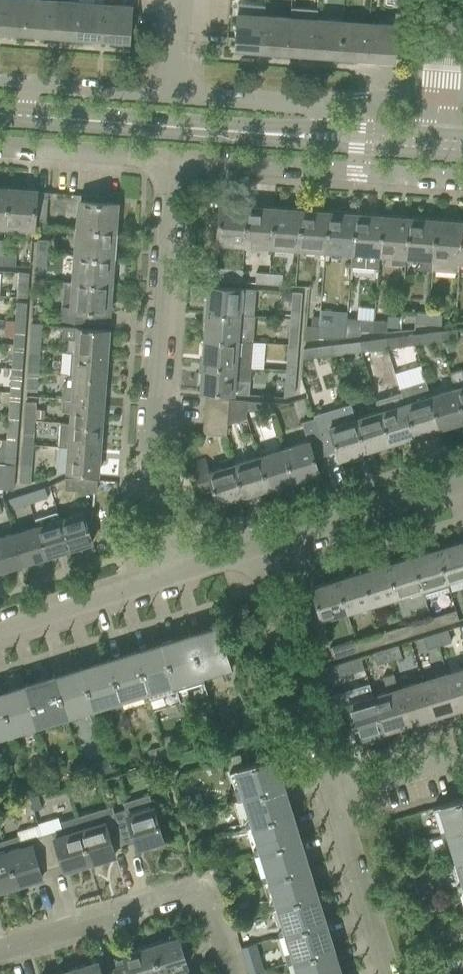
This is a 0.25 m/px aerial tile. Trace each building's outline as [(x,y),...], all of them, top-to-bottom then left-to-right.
[(22,32),(25,0),(0,0),(0,33),(5,33),(5,30),(22,32)] [(48,37),(51,0),(25,0),(22,32),(39,33),(39,36),(48,37)] [(48,37),(58,38),(58,35),(75,36),(78,2),(78,1),(64,0),(51,0),(48,37)] [(101,41),(104,0),(94,0),(94,3),(78,2),(75,36),(92,37),(92,40),(101,41)] [(101,41),(111,41),(111,38),(127,40),(128,40),(131,6),(129,5),(129,6),(114,5),(114,0),(104,0),(101,41)] [(251,52),(260,53),(263,16),(264,5),(237,3),(234,48),(235,48),(251,49),(251,52)] [(394,45),(406,46),(408,14),(395,13),(394,25),(369,23),(366,60),(376,61),(376,58),(392,59),(391,59),(393,59),(394,45)] [(270,50),(287,51),(289,18),(263,16),(260,53),(270,53),(270,50)] [(304,56),(313,56),(316,20),(289,18),(287,51),(304,53),(304,56)] [(323,54),(340,55),(342,21),(316,20),(313,56),(323,57),(323,54)] [(356,59),(366,60),(369,23),(342,21),(340,55),(357,56),(356,59)] [(35,190),(8,188),(5,226),(32,228),(32,226),(35,191),(35,190)] [(47,192),(35,191),(32,226),(45,227),(45,218),(47,192)] [(78,221),(77,228),(115,231),(115,230),(113,230),(115,205),(117,205),(117,204),(79,201),(78,221)] [(244,243),(246,205),(219,203),(217,241),(237,242),(244,243)] [(246,205),(244,243),(271,245),(273,207),(246,205)] [(300,209),(273,207),(271,245),(298,247),(300,209)] [(327,211),(300,209),(298,247),(325,248),(327,211)] [(327,211),(325,248),(352,250),(354,213),(327,211)] [(354,213),(352,250),(351,266),(378,268),(379,252),(381,215),(354,213)] [(379,252),(391,253),(390,262),(405,264),(406,254),(408,217),(381,215),(379,252)] [(435,219),(408,217),(406,254),(421,255),(420,268),(432,269),(435,219)] [(435,219),(432,269),(458,271),(459,258),(462,221),(435,219)] [(75,255),(113,258),(113,257),(111,257),(113,232),(115,232),(115,231),(77,228),(75,255)] [(37,239),(37,251),(49,252),(50,238),(37,237),(37,239)] [(37,251),(36,265),(48,266),(49,253),(49,252),(37,251)] [(3,253),(2,265),(12,265),(13,254),(3,253)] [(75,255),(73,282),(111,285),(111,284),(109,284),(111,259),(113,259),(113,258),(75,255)] [(240,281),(241,270),(214,268),(213,279),(240,281)] [(16,290),(27,291),(28,273),(18,272),(16,290)] [(268,284),(269,273),(256,272),(255,283),(268,284)] [(269,273),(268,284),(281,285),(282,273),(269,273)] [(63,281),(60,320),(104,323),(105,312),(109,312),(109,311),(107,311),(109,286),(111,286),(111,285),(73,282),(63,281)] [(241,288),(227,287),(207,285),(205,312),(239,314),(241,288)] [(290,309),(289,318),(299,319),(300,310),(301,293),(292,293),(290,309)] [(15,321),(25,322),(27,303),(16,302),(15,321)] [(319,327),(318,338),(331,338),(332,339),(336,339),(344,338),(345,338),(346,329),(347,319),(347,312),(320,310),(320,317),(319,327)] [(239,314),(205,312),(203,338),(252,342),(254,316),(239,314)] [(426,324),(427,313),(414,312),(413,323),(426,324)] [(441,314),(427,313),(426,324),(440,325),(441,314)] [(288,327),(287,344),(297,345),(298,328),(299,319),(289,318),(288,327)] [(346,329),(345,338),(359,336),(360,330),(373,331),(374,320),(347,319),(346,329)] [(374,320),(373,331),(386,332),(387,321),(374,320)] [(25,322),(15,321),(13,339),(24,340),(25,322)] [(32,324),(30,342),(41,343),(42,325),(32,324)] [(306,326),(305,337),(318,338),(319,327),(312,327),(306,326)] [(66,351),(70,351),(106,354),(108,329),(77,327),(76,338),(67,338),(66,351)] [(456,329),(439,331),(441,342),(458,339),(456,329)] [(441,342),(439,331),(421,334),(422,344),(441,342)] [(405,336),(386,338),(387,348),(406,346),(405,336)] [(252,342),(203,338),(201,364),(250,368),(252,342)] [(386,338),(369,340),(368,340),(370,350),(387,348),(386,338)] [(352,343),(334,345),(335,355),(354,353),(352,343)] [(286,362),(286,364),(295,365),(296,360),(297,350),(297,345),(287,344),(286,362)] [(334,345),(316,347),(318,357),(335,355),(334,345)] [(304,349),(303,359),(318,357),(316,347),(304,349)] [(12,350),(11,368),(22,369),(23,350),(12,350)] [(106,354),(70,351),(69,375),(73,375),(104,378),(106,354)] [(28,373),(38,373),(40,355),(29,354),(28,373)] [(250,368),(201,364),(199,391),(233,393),(234,378),(249,380),(250,368)] [(396,372),(401,386),(426,378),(421,364),(396,372)] [(22,369),(11,368),(10,386),(20,387),(22,369)] [(460,369),(450,372),(454,388),(462,416),(462,377),(460,369)] [(38,373),(28,373),(26,391),(37,392),(38,373)] [(104,378),(73,375),(72,387),(63,386),(62,399),(102,402),(104,378)] [(285,376),(284,378),(283,398),(293,394),(294,379),(295,377),(285,376)] [(425,380),(399,388),(400,391),(414,436),(439,428),(429,395),(425,380)] [(454,388),(429,395),(439,428),(462,421),(462,416),(454,388)] [(414,436),(400,391),(376,398),(379,410),(379,411),(389,444),(414,436)] [(205,397),(204,409),(227,411),(228,399),(205,397)] [(9,398),(7,415),(18,416),(19,399),(9,398)] [(102,402),(62,399),(61,412),(70,413),(69,424),(100,426),(102,402)] [(204,409),(203,421),(226,423),(246,418),(245,415),(246,412),(246,410),(247,403),(247,400),(228,399),(227,411),(204,409)] [(25,403),(24,421),(35,422),(36,404),(25,403)] [(246,410),(246,412),(271,414),(272,404),(247,403),(246,410)] [(352,419),(348,404),(338,407),(339,409),(321,414),(321,413),(313,415),(313,418),(324,455),(336,451),(338,459),(364,451),(354,418),(352,419)] [(36,410),(35,419),(43,419),(44,411),(36,410)] [(379,411),(354,418),(364,451),(389,444),(379,411)] [(7,415),(6,435),(6,440),(16,440),(18,416),(7,415)] [(301,422),(307,441),(283,448),(293,481),(318,473),(314,458),(324,455),(313,418),(301,422)] [(35,422),(24,421),(23,439),(33,440),(35,422)] [(226,423),(203,421),(202,433),(225,435),(226,423)] [(59,423),(57,447),(58,447),(99,450),(100,426),(69,424),(59,423)] [(5,453),(4,463),(14,464),(16,440),(6,440),(6,445),(5,453)] [(99,450),(58,447),(56,474),(54,474),(54,475),(66,472),(97,474),(99,450)] [(283,448),(258,456),(267,489),(293,481),(283,448)] [(267,489),(258,456),(232,464),(242,496),(267,489)] [(208,471),(206,465),(193,469),(201,493),(212,489),(217,504),(242,496),(232,464),(230,457),(219,461),(221,467),(208,471)] [(13,480),(14,470),(14,464),(4,463),(0,463),(0,478),(13,480)] [(31,464),(20,464),(19,482),(29,483),(31,464)] [(0,478),(0,488),(12,489),(13,480),(0,478)] [(96,480),(72,478),(64,478),(63,490),(95,492),(96,480)] [(26,494),(29,504),(46,498),(43,488),(26,494)] [(29,504),(26,494),(9,500),(12,509),(29,504)] [(57,511),(57,512),(68,549),(91,542),(82,512),(60,519),(57,511)] [(47,523),(36,526),(45,556),(68,549),(57,512),(45,515),(47,523)] [(45,556),(36,526),(13,533),(22,563),(45,556)] [(0,537),(0,570),(22,563),(13,533),(0,537)] [(437,549),(447,581),(462,576),(462,544),(462,541),(437,549)] [(447,581),(437,549),(412,557),(421,589),(447,581)] [(412,557),(386,564),(396,596),(402,616),(410,614),(408,607),(411,599),(423,595),(421,589),(412,557)] [(386,564),(361,572),(371,604),(396,596),(386,564)] [(371,604),(361,572),(336,580),(346,612),(371,604)] [(336,580),(311,588),(314,600),(303,603),(310,628),(324,624),(323,619),(346,612),(336,580)] [(453,610),(429,617),(433,629),(456,622),(453,610)] [(429,617),(403,625),(407,637),(433,629),(429,617)] [(189,633),(188,634),(202,679),(203,678),(201,673),(222,666),(224,673),(230,672),(230,670),(216,625),(215,626),(215,627),(189,635),(189,633)] [(403,625),(379,632),(382,644),(407,637),(403,625)] [(446,630),(433,634),(437,646),(450,642),(446,630)] [(379,632),(352,640),(355,652),(382,644),(379,632)] [(162,642),(161,642),(179,702),(186,700),(186,699),(186,697),(187,696),(188,696),(188,695),(189,694),(190,694),(191,693),(192,693),(193,693),(195,693),(196,693),(197,694),(198,694),(199,695),(207,693),(203,678),(202,679),(188,634),(187,634),(188,635),(162,643),(162,642)] [(437,646),(433,634),(421,638),(425,650),(437,646)] [(352,640),(348,641),(329,647),(332,659),(355,652),(352,640)] [(135,650),(134,650),(148,695),(147,695),(148,697),(152,710),(179,702),(161,642),(160,642),(161,644),(135,652),(135,650)] [(397,646),(384,650),(388,661),(400,657),(397,646)] [(107,658),(121,703),(119,698),(141,691),(143,698),(148,697),(147,695),(148,695),(134,650),(133,650),(134,652),(108,660),(107,658)] [(388,661),(384,650),(372,653),(375,665),(388,661)] [(359,656),(355,658),(336,664),(340,676),(363,668),(359,656)] [(80,667),(93,712),(94,712),(92,706),(114,699),(116,707),(122,705),(121,703),(107,658),(106,659),(106,660),(81,668),(80,667)] [(53,675),(66,720),(67,722),(94,713),(94,712),(93,712),(80,667),(79,667),(80,671),(54,679),(53,675)] [(447,673),(458,708),(462,706),(462,668),(447,673)] [(458,708),(447,673),(422,681),(432,716),(458,708)] [(381,677),(385,692),(371,696),(382,731),(407,723),(396,688),(395,689),(391,674),(381,677)] [(26,683),(25,683),(39,728),(40,728),(38,722),(59,716),(61,723),(67,722),(66,720),(53,675),(52,675),(52,677),(26,685),(26,683)] [(432,716),(422,681),(396,688),(407,723),(432,716)] [(12,737),(12,736),(11,731),(32,724),(34,731),(40,730),(40,728),(39,728),(25,683),(24,684),(25,685),(0,693),(0,697),(12,737)] [(359,700),(358,697),(345,700),(357,739),(382,731),(371,696),(359,700)] [(5,732),(7,740),(13,738),(12,736),(12,737),(0,697),(0,734),(5,732)] [(192,739),(194,747),(206,744),(203,735),(192,739)] [(167,756),(163,743),(146,749),(150,761),(167,756)] [(250,765),(228,772),(229,773),(237,800),(283,785),(283,784),(282,785),(274,759),(275,759),(275,757),(250,765)] [(85,777),(96,774),(92,760),(81,763),(85,777)] [(237,800),(234,801),(242,828),(245,827),(292,812),(291,812),(290,812),(282,786),(284,786),(283,785),(237,800)] [(124,810),(114,813),(123,846),(135,842),(137,849),(162,841),(148,794),(121,803),(124,810)] [(462,829),(462,798),(432,808),(441,836),(462,829)] [(4,823),(11,809),(4,806),(0,807),(0,821),(4,823)] [(100,809),(74,817),(89,863),(114,856),(112,849),(123,846),(114,813),(102,817),(100,809)] [(292,812),(245,827),(254,854),(300,840),(300,839),(298,839),(290,813),(292,813),(292,812)] [(60,821),(62,829),(40,836),(50,868),(62,864),(64,871),(89,863),(74,817),(60,821)] [(50,868),(40,836),(37,825),(16,832),(17,836),(2,840),(16,886),(41,878),(39,872),(50,868)] [(441,836),(449,863),(462,859),(462,829),(441,836)] [(2,840),(0,841),(0,891),(16,886),(2,840)] [(300,840),(254,854),(262,881),(263,881),(308,867),(308,866),(307,866),(299,841),(300,840)] [(449,863),(458,890),(462,888),(462,859),(449,863)] [(308,867),(263,881),(264,881),(269,879),(275,898),(268,900),(270,908),(272,908),(317,894),(316,893),(315,893),(307,868),(309,867),(308,867)] [(317,894),(272,908),(278,906),(283,925),(276,927),(279,935),(280,935),(325,921),(325,920),(323,921),(315,895),(317,894)] [(325,921),(280,935),(286,934),(290,946),(283,949),(287,962),(288,962),(333,948),(333,947),(332,948),(324,922),(325,922),(325,921)] [(150,945),(158,973),(188,973),(177,937),(150,945)] [(249,973),(260,970),(252,944),(241,947),(249,973)] [(122,954),(126,965),(112,969),(114,973),(158,973),(150,945),(122,954)] [(288,962),(289,963),(294,961),(298,973),(340,973),(332,949),(334,949),(333,948),(288,962)] [(97,961),(68,970),(69,973),(101,973),(97,961)]
